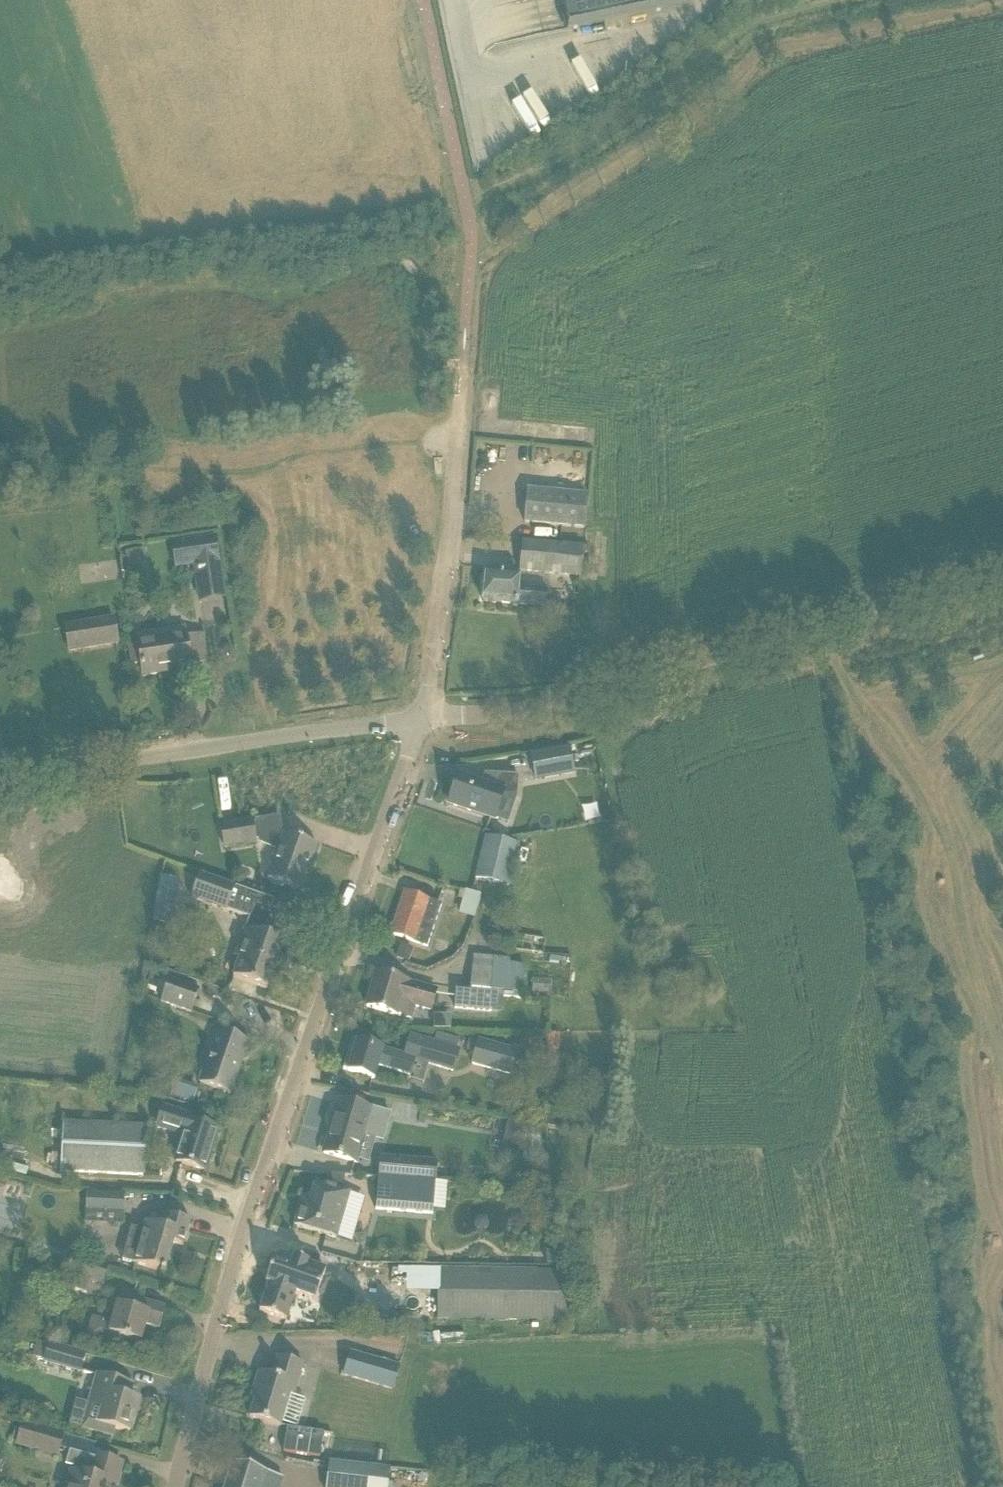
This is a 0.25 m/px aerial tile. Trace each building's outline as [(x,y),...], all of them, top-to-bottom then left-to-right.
[(691,4),(690,0),(561,0),(567,31),(691,4)] [(600,86),(648,60),(643,49),(594,76),(600,86)] [(458,100),(466,154),(516,146),(514,132),(542,128),(538,101),(549,99),(550,106),(577,102),(572,73),(527,80),(529,94),(516,96),(518,107),(490,111),(488,96),(458,100)] [(586,496),(547,492),(527,490),(524,522),(584,528),(586,496)] [(194,565),(196,577),(220,574),(215,538),(180,543),(183,566),(194,565)] [(582,547),(559,544),(522,541),(519,571),(579,577),(582,547)] [(146,571),(144,561),(143,551),(127,553),(130,573),(146,571)] [(518,587),(519,575),(485,572),(482,601),(545,607),(547,590),(518,587)] [(68,651),(117,642),(113,619),(64,627),(68,651)] [(202,635),(186,637),(185,627),(168,630),(169,640),(129,646),(132,666),(140,665),(142,676),(159,673),(159,669),(206,662),(202,635)] [(568,748),(531,756),(535,779),(573,772),(568,748)] [(457,778),(449,804),(494,819),(502,795),(516,796),(517,775),(484,774),(480,785),(457,778)] [(255,842),(252,821),(251,819),(219,824),(223,847),(255,842)] [(317,846),(282,834),(265,879),(301,891),(317,846)] [(509,885),(519,844),(485,836),(475,877),(509,885)] [(199,874),(191,897),(227,910),(249,918),(254,904),(265,908),(269,898),(235,886),(199,874)] [(441,904),(425,899),(405,892),(391,934),(427,946),(441,904)] [(283,942),(264,935),(244,928),(233,957),(239,959),(232,977),(266,989),(283,942)] [(543,954),(545,937),(512,933),(510,949),(543,954)] [(507,962),(507,958),(473,955),(470,991),(455,990),(453,1008),(501,1011),(502,996),(520,997),(523,963),(507,962)] [(436,991),(395,979),(376,973),(366,1006),(412,1020),(415,1006),(431,1010),(436,991)] [(191,1013),(200,988),(168,976),(159,1002),(191,1013)] [(248,1042),(229,1036),(217,1031),(198,1083),(229,1094),(248,1042)] [(436,1033),(433,1042),(457,1049),(459,1040),(436,1033)] [(348,1051),(343,1069),(367,1076),(373,1078),(377,1065),(378,1066),(409,1075),(414,1060),(424,1063),(428,1064),(452,1071),(459,1049),(457,1049),(433,1042),(409,1034),(403,1055),(375,1047),(356,1041),(356,1043),(355,1044),(353,1052),(348,1051)] [(512,1044),(511,1050),(478,1040),(471,1062),(510,1074),(515,1057),(519,1058),(522,1047),(512,1044)] [(617,1073),(619,1060),(610,1060),(609,1072),(617,1073)] [(339,1100),(323,1153),(343,1159),(356,1163),(357,1160),(364,1136),(380,1140),(387,1114),(358,1106),(339,1100)] [(217,1130),(198,1125),(199,1120),(163,1109),(158,1127),(184,1135),(175,1162),(204,1171),(217,1130)] [(146,1126),(126,1125),(61,1122),(60,1172),(144,1176),(146,1126)] [(437,1161),(418,1160),(380,1156),(378,1177),(388,1178),(400,1179),(435,1181),(437,1161)] [(400,1179),(388,1178),(378,1177),(375,1208),(432,1213),(435,1181),(400,1179)] [(351,1193),(334,1188),(315,1182),(310,1198),(302,1196),(294,1226),(337,1239),(351,1193)] [(123,1213),(125,1194),(86,1193),(86,1212),(123,1213)] [(182,1246),(190,1221),(166,1214),(163,1223),(146,1218),(143,1231),(131,1228),(122,1260),(161,1271),(160,1275),(164,1276),(173,1243),(182,1246)] [(273,1261),(265,1284),(268,1285),(295,1294),(315,1301),(325,1271),(307,1264),(293,1259),(293,1260),(279,1255),(276,1261),(273,1261)] [(87,1292),(94,1267),(80,1263),(72,1288),(87,1292)] [(439,1266),(437,1319),(575,1322),(576,1269),(439,1266)] [(268,1285),(259,1312),(286,1321),(295,1294),(268,1285)] [(137,1300),(139,1294),(121,1289),(118,1302),(117,1302),(110,1322),(93,1316),(86,1339),(122,1349),(125,1339),(139,1343),(145,1324),(159,1328),(165,1308),(137,1300)] [(79,1373),(85,1352),(47,1341),(46,1344),(37,1342),(33,1357),(42,1360),(41,1362),(79,1373)] [(400,1364),(398,1364),(349,1349),(341,1374),(392,1390),(400,1364)] [(257,1390),(249,1417),(268,1423),(279,1426),(280,1421),(296,1426),(305,1399),(294,1395),(304,1365),(297,1362),(277,1356),(272,1376),(259,1372),(253,1389),(257,1390)] [(133,1385),(116,1381),(97,1375),(82,1427),(112,1436),(114,1428),(129,1433),(138,1402),(129,1399),(133,1385)] [(58,1450),(62,1434),(24,1423),(18,1444),(37,1450),(39,1444),(58,1450)] [(282,1428),(281,1453),(317,1455),(318,1430),(282,1428)] [(95,1458),(69,1451),(65,1465),(72,1467),(67,1486),(114,1486),(121,1463),(95,1456),(95,1458)] [(389,1467),(329,1460),(325,1486),(387,1486),(389,1467)] [(224,1486),(262,1486),(266,1473),(251,1468),(232,1463),(224,1486)]
